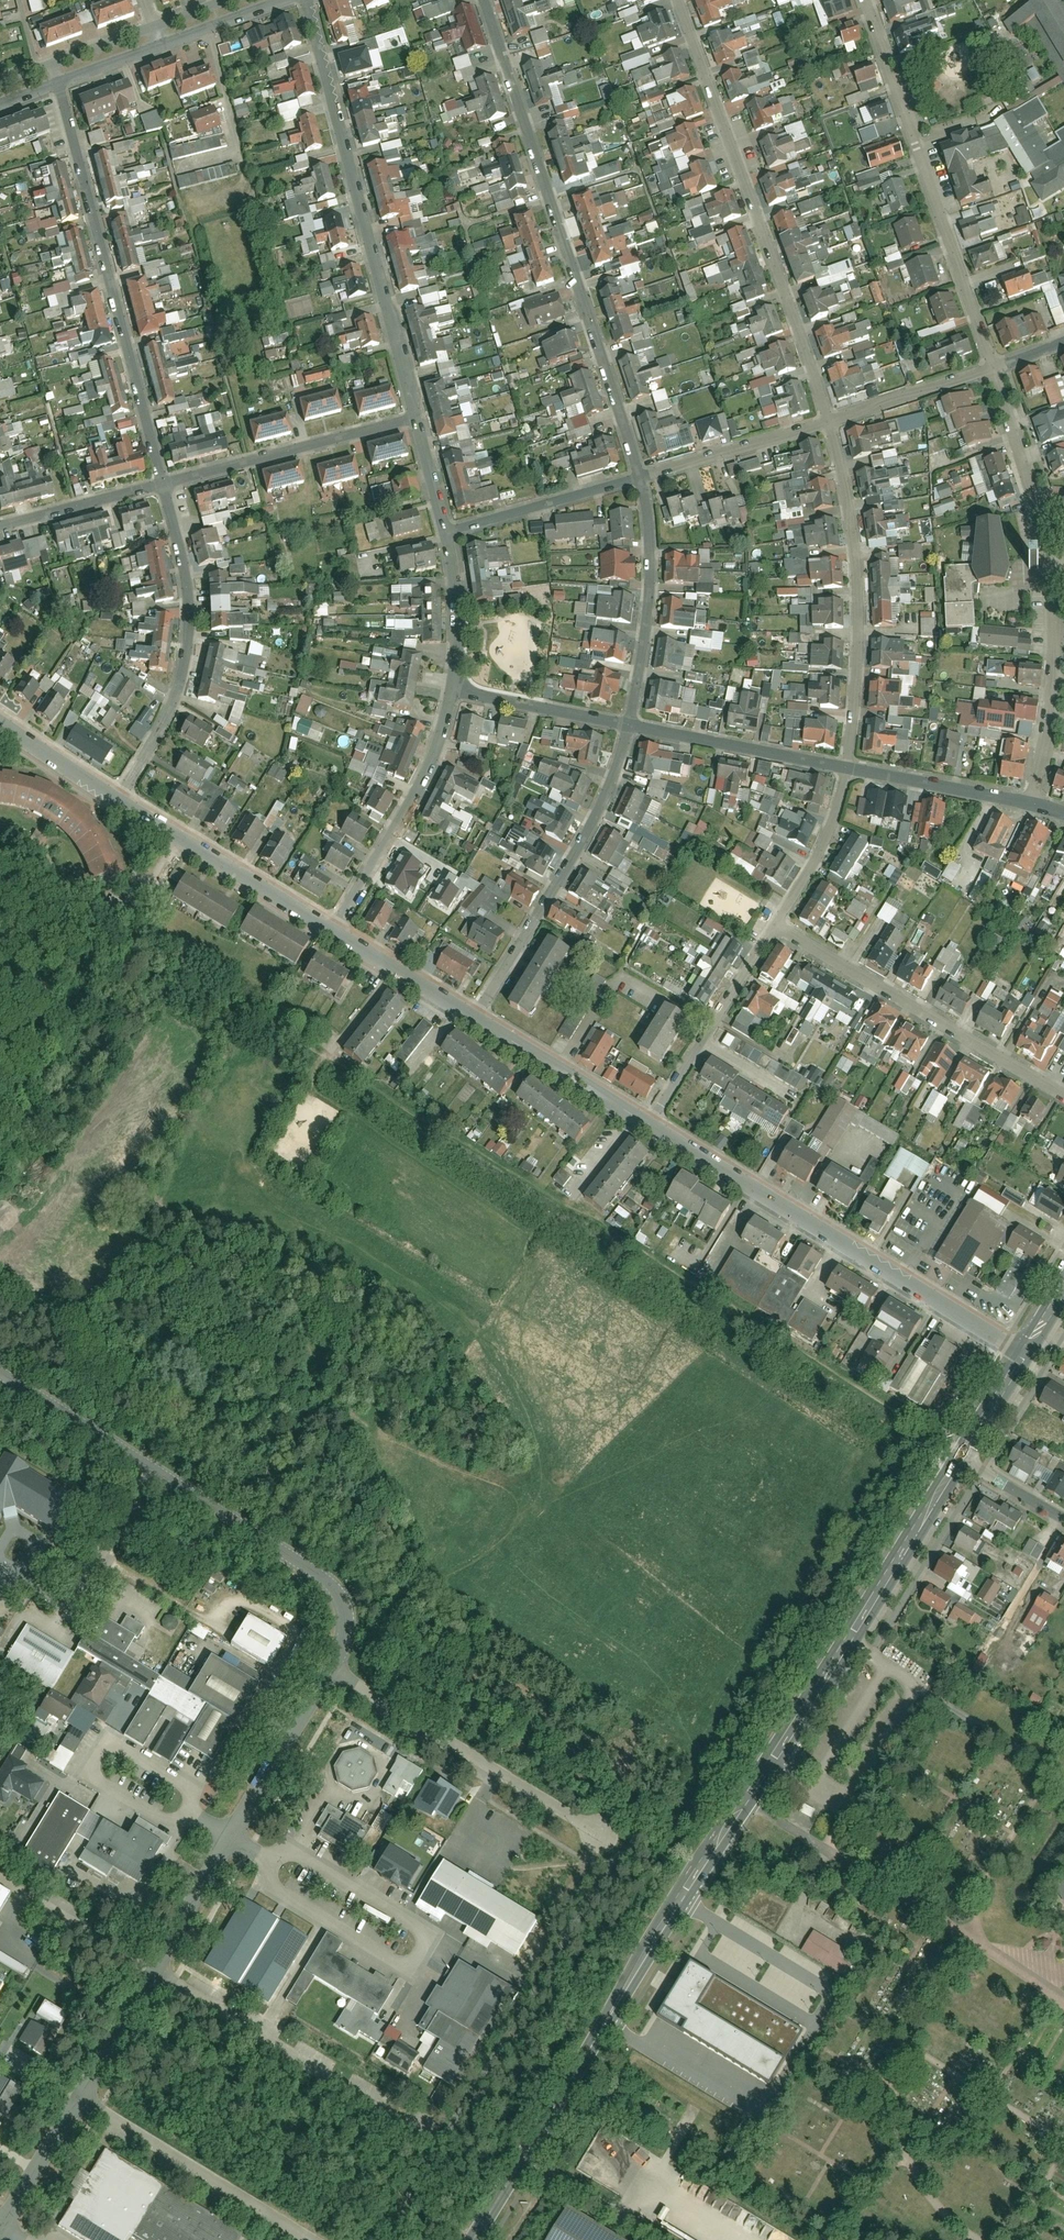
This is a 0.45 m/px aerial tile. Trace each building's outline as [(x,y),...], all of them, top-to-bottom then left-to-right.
[(41,11),(38,0),(25,0),(29,14),(41,11)] [(89,10),(96,29),(133,15),(127,0),(115,0),(89,10)] [(364,7),(362,0),(333,0),(321,4),(335,45),(359,37),(350,11),(364,7)] [(389,0),(362,0),(364,7),(365,10),(390,2),(389,0)] [(411,11),(416,25),(450,11),(446,0),(439,0),(411,11)] [(512,37),(531,31),(527,19),(551,11),(548,0),(546,0),(525,7),(523,0),(500,0),(512,37)] [(702,28),(722,21),(720,14),(731,10),(727,0),(716,0),(714,1),(714,0),(693,0),(702,28)] [(848,0),(822,0),(821,0),(829,20),(852,11),(848,0)] [(883,3),(890,22),(906,16),(904,10),(916,5),(914,0),(891,0),(883,3)] [(932,10),(930,0),(919,0),(921,12),(932,10)] [(1006,23),(1014,38),(1030,28),(1063,86),(1063,6),(1063,5),(1063,4),(1063,0),(1045,0),(1006,23)] [(486,47),(473,7),(454,13),(458,27),(440,32),(445,47),(462,41),(467,54),(486,47)] [(634,7),(617,13),(619,20),(625,18),(626,23),(638,19),(634,7)] [(944,8),(933,10),(935,19),(946,17),(944,8)] [(676,40),(667,12),(648,18),(650,26),(638,30),(643,42),(657,38),(659,45),(676,40)] [(75,15),(35,29),(42,49),(82,35),(75,15)] [(302,45),(292,16),(246,31),(253,52),(279,43),(282,52),(302,45)] [(936,33),(932,21),(893,34),(900,54),(916,48),(913,41),(936,33)] [(863,40),(856,22),(839,29),(846,47),(863,40)] [(817,45),(831,41),(827,30),(813,34),(817,45)] [(727,33),(708,39),(718,68),(738,61),(735,53),(747,50),(742,36),(730,40),(727,33)] [(376,49),(383,47),(380,37),(373,38),(376,49)] [(367,49),(338,58),(345,80),(374,71),(367,49)] [(690,77),(682,49),(662,55),(665,62),(653,66),(657,79),(672,74),(674,82),(690,77)] [(265,73),(286,66),(282,53),(261,60),(265,73)] [(454,72),(470,68),(467,55),(451,59),(454,72)] [(175,59),(138,72),(146,93),(169,84),(176,102),(218,86),(210,65),(181,76),(175,59)] [(541,62),(523,68),(535,106),(553,100),(549,88),(567,83),(563,68),(545,74),(541,62)] [(877,80),(871,63),(852,70),(858,86),(877,80)] [(314,97),(305,65),(289,70),(292,80),(280,84),(283,95),(295,92),(298,101),(314,97)] [(741,70),(722,77),(732,105),(751,99),(749,91),(760,87),(755,74),(744,78),(741,70)] [(1030,84),(1039,79),(1034,70),(994,92),(1005,111),(1016,105),(1014,101),(1034,91),(1030,84)] [(509,116),(496,76),(477,82),(481,96),(463,101),(468,116),(485,110),(490,123),(509,116)] [(1028,101),(1059,83),(1056,78),(1025,96),(1028,101)] [(771,92),(784,87),(781,80),(768,85),(771,92)] [(128,82),(103,92),(113,117),(138,107),(128,82)] [(705,115),(696,87),(677,93),(679,100),(668,104),(672,117),(686,113),(688,120),(705,115)] [(368,89),(348,94),(361,148),(381,143),(380,136),(389,134),(385,120),(377,122),(374,110),(382,108),(379,93),(370,96),(368,89)] [(103,92),(78,102),(88,127),(113,117),(103,92)] [(243,99),(232,100),(234,117),(245,116),(243,99)] [(767,99),(748,106),(758,134),(778,127),(775,120),(786,116),(782,102),(770,107),(767,99)] [(889,117),(883,101),(868,107),(874,122),(889,117)] [(386,118),(404,114),(402,107),(384,112),(386,118)] [(1043,204),(1063,191),(1063,177),(1058,168),(1023,110),(996,126),(981,134),(988,159),(1011,150),(1043,204)] [(143,133),(159,127),(153,111),(137,116),(143,133)] [(221,127),(217,112),(191,120),(196,135),(221,127)] [(39,113),(6,126),(13,146),(47,133),(39,113)] [(323,148),(314,117),(298,121),(301,132),(289,135),(292,146),(304,143),(307,152),(323,148)] [(704,153),(695,125),(676,131),(679,139),(667,142),(671,155),(685,151),(688,158),(704,153)] [(872,125),(857,131),(861,144),(877,138),(872,125)] [(0,129),(0,151),(13,146),(6,126),(0,129)] [(1056,133),(1063,147),(1063,128),(1056,133)] [(84,134),(89,146),(107,140),(104,132),(101,133),(99,129),(84,134)] [(568,129),(547,135),(563,185),(590,177),(583,155),(576,157),(568,129)] [(981,134),(940,146),(959,206),(994,195),(989,178),(977,182),(971,164),(988,159),(981,134)] [(224,135),(169,149),(172,161),(227,147),(224,135)] [(779,137),(760,143),(770,172),(790,165),(787,158),(798,154),(794,140),(782,144),(779,137)] [(904,158),(897,137),(864,149),(871,169),(904,158)] [(397,148),(401,148),(399,140),(379,143),(382,163),(398,161),(397,148)] [(527,188),(514,147),(495,153),(500,167),(481,173),(486,187),(504,181),(508,194),(527,188)] [(114,171),(110,153),(94,157),(106,208),(111,207),(111,210),(124,207),(120,191),(128,189),(127,186),(131,185),(129,178),(125,179),(123,169),(114,171)] [(718,191),(709,163),(690,169),(693,176),(681,180),(685,193),(699,188),(702,196),(718,191)] [(234,164),(177,178),(180,190),(237,175),(234,164)] [(388,164),(368,168),(381,222),(401,217),(399,210),(408,208),(405,195),(397,197),(394,184),(402,182),(398,168),(389,170),(388,164)] [(78,219),(64,165),(48,169),(53,191),(33,197),(37,211),(57,205),(62,224),(78,219)] [(332,198),(325,168),(307,173),(314,202),(332,198)] [(857,191),(879,186),(875,170),(854,175),(857,191)] [(448,172),(449,186),(458,186),(457,172),(448,172)] [(878,176),(879,183),(892,180),(890,174),(878,176)] [(779,175),(760,182),(770,210),(790,204),(787,196),(799,192),(794,179),(782,183),(779,175)] [(627,176),(613,180),(615,187),(629,183),(627,176)] [(912,208),(903,180),(883,187),(892,215),(912,208)] [(745,220),(736,192),(717,198),(719,205),(708,209),(712,222),(726,217),(728,225),(745,220)] [(589,195),(572,201),(578,218),(595,212),(589,195)] [(799,217),(823,207),(819,196),(795,205),(799,217)] [(978,208),(980,216),(992,212),(990,205),(978,208)] [(1017,227),(1031,221),(1025,206),(1014,210),(1016,216),(1014,217),(1017,227)] [(595,212),(578,218),(581,227),(584,235),(601,228),(595,212)] [(554,281),(532,213),(514,219),(517,227),(500,232),(507,252),(522,247),(527,264),(512,269),(517,284),(533,279),(536,286),(554,281)] [(792,213),(774,220),(797,287),(817,281),(806,252),(814,249),(809,237),(802,240),(792,213)] [(130,235),(125,214),(113,217),(115,223),(111,224),(123,273),(139,269),(134,247),(143,245),(140,233),(130,235)] [(347,247),(339,216),(323,220),(332,251),(347,247)] [(57,235),(52,218),(38,222),(36,218),(23,222),(27,234),(41,229),(44,239),(57,235)] [(976,219),(960,225),(965,242),(982,236),(976,219)] [(924,244),(916,220),(894,227),(902,251),(924,244)] [(656,221),(644,225),(648,238),(660,234),(656,221)] [(854,224),(842,229),(846,242),(859,238),(854,224)] [(93,277),(80,228),(76,230),(75,227),(63,230),(69,252),(60,254),(63,266),(72,264),(77,284),(89,281),(88,278),(93,277)] [(768,283),(748,227),(730,234),(740,262),(732,264),(736,277),(744,274),(750,290),(768,283)] [(601,228),(584,235),(590,252),(607,245),(601,228)] [(407,235),(387,240),(400,293),(420,288),(418,282),(427,279),(424,266),(416,268),(413,256),(421,254),(417,239),(408,241),(407,235)] [(655,249),(663,245),(660,238),(652,241),(655,249)] [(607,245),(590,252),(596,268),(614,262),(607,245)] [(993,245),(969,252),(975,272),(999,264),(993,245)] [(886,271),(901,268),(897,246),(882,249),(886,271)] [(1040,258),(1037,248),(1019,253),(1023,264),(1040,258)] [(329,253),(317,256),(321,272),(334,269),(329,253)] [(616,259),(620,267),(616,270),(621,279),(634,272),(624,255),(616,259)] [(939,283),(930,257),(906,266),(916,292),(939,283)] [(369,293),(360,265),(340,271),(343,280),(332,283),(335,295),(347,291),(349,299),(369,293)] [(678,275),(687,298),(693,295),(685,272),(678,275)] [(1017,274),(1001,279),(1008,302),(1052,287),(1047,273),(1030,278),(1028,273),(1018,276),(1017,274)] [(1056,279),(1062,297),(1063,296),(1063,276),(1056,279)] [(145,281),(127,285),(141,340),(160,335),(158,328),(167,325),(163,311),(154,313),(151,301),(160,298),(156,285),(146,287),(145,281)] [(840,288),(842,292),(844,291),(849,301),(861,295),(853,281),(840,288)] [(65,310),(62,300),(67,299),(66,292),(68,292),(66,283),(41,288),(45,310),(41,310),(43,320),(58,316),(57,312),(65,310)] [(444,292),(437,293),(436,287),(417,290),(419,304),(445,300),(444,292)] [(619,288),(600,294),(615,345),(635,339),(619,288)] [(820,289),(801,295),(811,324),(831,317),(828,310),(839,306),(835,292),(823,296),(820,289)] [(111,347),(97,292),(80,296),(81,300),(71,303),(75,320),(85,318),(88,331),(79,333),(83,348),(92,346),(94,352),(111,347)] [(566,317),(559,294),(523,306),(530,329),(566,317)] [(962,319),(952,294),(930,302),(940,327),(947,325),(962,319)] [(446,297),(448,306),(455,305),(454,296),(446,297)] [(728,307),(730,315),(745,311),(743,303),(728,307)] [(783,335),(775,307),(755,313),(758,321),(746,324),(750,337),(765,333),(767,340),(783,335)] [(425,308),(405,313),(418,367),(438,362),(436,355),(445,353),(442,339),(434,341),(431,329),(439,327),(435,312),(426,314),(425,308)] [(323,316),(325,323),(346,320),(344,312),(323,316)] [(843,325),(857,319),(854,312),(840,318),(843,325)] [(380,343),(373,315),(351,321),(353,329),(335,333),(339,346),(360,341),(362,348),(380,343)] [(1042,316),(1024,322),(1030,341),(1048,334),(1042,316)] [(52,331),(62,328),(60,321),(50,325),(52,331)] [(1014,323),(997,329),(1004,350),(1021,344),(1014,323)] [(833,326),(814,333),(823,361),(843,355),(841,347),(852,343),(847,330),(835,334),(833,326)] [(260,339),(262,346),(286,340),(284,333),(260,339)] [(580,346),(577,335),(556,340),(557,344),(543,347),(548,365),(578,357),(576,348),(580,346)] [(942,345),(923,352),(929,369),(972,353),(966,336),(942,345)] [(469,340),(458,341),(460,349),(470,347),(469,340)] [(798,372),(789,344),(770,350),(773,358),(761,362),(765,374),(779,370),(782,377),(798,372)] [(167,368),(161,346),(144,350),(159,406),(176,401),(170,380),(177,378),(174,366),(167,368)] [(734,355),(737,363),(755,356),(752,349),(734,355)] [(273,350),(263,351),(264,360),(274,359),(273,350)] [(338,365),(355,362),(354,353),(337,356),(338,365)] [(639,357),(619,364),(631,403),(651,396),(648,385),(663,380),(658,364),(643,368),(639,357)] [(128,412),(115,363),(111,364),(110,359),(98,362),(104,384),(95,386),(98,398),(108,396),(113,416),(128,412)] [(289,371),(299,369),(298,360),(288,362),(289,371)] [(847,366),(828,372),(838,401),(858,394),(855,387),(866,383),(862,369),(850,373),(847,366)] [(1039,369),(1018,376),(1025,396),(1046,389),(1039,369)] [(327,370),(303,376),(305,386),(330,380),(327,370)] [(605,411),(591,372),(570,380),(574,391),(561,396),(566,410),(581,405),(585,418),(605,411)] [(426,386),(439,441),(458,437),(456,430),(466,427),(462,413),(453,416),(450,401),(459,399),(456,388),(447,390),(445,381),(426,386)] [(809,411),(801,383),(781,389),(784,397),(772,401),(776,414),(791,409),(793,417),(809,411)] [(390,389),(353,399),(359,419),(396,410),(390,389)] [(970,392),(941,402),(947,419),(951,417),(957,435),(962,434),(967,449),(992,440),(989,432),(993,431),(990,422),(982,424),(979,414),(983,413),(981,406),(972,408),(969,399),(972,398),(970,392)] [(335,393),(299,403),(304,423),(341,413),(335,393)] [(185,402),(186,408),(200,406),(199,399),(185,402)] [(63,418),(82,412),(80,404),(61,410),(63,418)] [(1033,420),(1042,446),(1063,438),(1063,414),(1060,415),(1059,412),(1033,420)] [(657,414),(638,419),(649,459),(669,454),(665,440),(679,436),(675,421),(660,425),(657,414)] [(286,415),(249,425),(254,445),(291,436),(286,415)] [(717,418),(696,424),(703,444),(723,438),(717,418)] [(762,423),(764,429),(778,425),(776,419),(762,423)] [(886,425),(847,434),(854,460),(872,456),(870,447),(890,442),(886,425)] [(175,446),(167,448),(173,467),(227,452),(222,433),(188,442),(185,432),(172,435),(175,446)] [(144,475),(139,455),(133,457),(127,436),(120,438),(122,446),(114,448),(118,464),(105,467),(102,452),(88,455),(91,469),(86,470),(90,488),(144,475)] [(408,459),(403,438),(366,448),(371,469),(408,459)] [(573,465),(577,481),(621,468),(613,438),(594,444),(598,458),(573,465)] [(928,454),(940,452),(938,440),(926,442),(928,454)] [(825,468),(820,442),(801,446),(803,453),(792,456),(795,469),(805,467),(806,472),(825,468)] [(463,453),(443,457),(456,511),(476,506),(463,453)] [(1047,459),(1053,476),(1063,472),(1063,453),(1047,459)] [(1016,498),(1002,456),(985,462),(999,503),(1016,498)] [(353,461),(316,470),(321,490),(358,481),(353,461)] [(1,513),(54,497),(49,481),(43,483),(37,464),(22,468),(25,477),(15,480),(10,465),(0,468),(0,493),(0,494),(0,509),(1,513)] [(299,466),(261,475),(266,495),(304,486),(299,466)] [(731,480),(741,477),(738,466),(728,468),(731,480)] [(876,471),(856,475),(861,501),(881,498),(879,491),(891,489),(888,473),(877,475),(876,471)] [(952,480),(954,486),(962,482),(959,476),(952,480)] [(421,499),(415,478),(370,490),(373,502),(396,495),(399,505),(421,499)] [(813,511),(831,508),(827,481),(809,483),(810,491),(799,493),(801,506),(812,505),(813,511)] [(230,482),(193,492),(198,510),(235,500),(230,482)] [(936,501),(951,495),(947,484),(931,489),(936,501)] [(951,499),(931,507),(935,517),(955,509),(951,499)] [(680,502),(667,506),(672,523),(686,518),(687,523),(700,519),(702,527),(727,520),(728,523),(741,519),(737,504),(724,508),(722,503),(697,511),(694,503),(681,507),(680,502)] [(146,503),(118,510),(122,528),(150,521),(146,503)] [(419,532),(414,512),(388,519),(393,539),(419,532)] [(613,542),(633,542),(632,512),(611,513),(613,542)] [(864,516),(868,542),(887,539),(887,533),(897,532),(895,517),(884,519),(883,513),(864,516)] [(606,537),(605,522),(594,522),(593,514),(556,517),(556,525),(546,526),(547,547),(558,546),(557,541),(606,537)] [(106,515),(53,529),(57,545),(111,531),(106,515)] [(819,551),(840,548),(836,520),(816,523),(816,529),(805,531),(808,551),(819,549),(819,551)] [(368,543),(380,539),(374,521),(362,526),(368,543)] [(971,586),(975,586),(1004,585),(1009,568),(999,525),(981,526),(974,573),(967,573),(967,567),(946,568),(947,580),(945,580),(947,607),(943,607),(944,630),(974,628),(971,586)] [(217,532),(192,538),(199,566),(224,560),(217,532)] [(0,550),(0,573),(1,573),(2,577),(26,571),(19,542),(9,544),(10,548),(0,550)] [(486,544),(466,547),(476,609),(497,606),(490,565),(510,562),(507,548),(487,551),(486,544)] [(173,601),(163,545),(145,549),(146,557),(136,559),(139,573),(150,571),(152,584),(134,587),(137,601),(155,598),(156,605),(173,601)] [(434,569),(429,545),(394,553),(399,577),(434,569)] [(602,583),(629,583),(629,578),(636,578),(636,559),(630,559),(630,554),(602,554),(602,583)] [(359,583),(359,574),(355,574),(355,555),(341,556),(342,574),(342,583),(359,583)] [(699,557),(666,557),(666,584),(700,583),(699,557)] [(824,590),(843,589),(841,561),(821,562),(821,566),(809,567),(811,585),(823,584),(824,590)] [(227,565),(227,575),(243,574),(242,564),(227,565)] [(1040,573),(1039,564),(1031,564),(1031,574),(1040,573)] [(871,567),(873,628),(892,627),(891,600),(901,600),(901,581),(891,582),(891,566),(871,567)] [(207,576),(208,632),(243,632),(243,617),(229,617),(229,598),(241,598),(240,589),(228,589),(228,576),(207,576)] [(397,595),(408,595),(408,586),(389,586),(389,602),(397,602),(397,595)] [(923,604),(933,603),(932,588),(923,589),(923,604)] [(442,644),(440,589),(418,589),(419,645),(442,644)] [(552,600),(562,601),(563,592),(552,592),(552,600)] [(596,620),(630,625),(634,596),(616,594),(615,602),(599,600),(596,620)] [(58,599),(61,609),(70,606),(67,596),(58,599)] [(683,603),(662,600),(659,629),(694,632),(696,612),(682,610),(683,603)] [(844,627),(843,602),(824,603),(824,610),(813,610),(814,628),(844,627)] [(167,673),(174,618),(156,616),(155,625),(145,623),(145,630),(139,629),(138,635),(154,637),(152,653),(136,651),(135,656),(130,656),(129,663),(152,665),(151,671),(167,673)] [(932,618),(919,619),(920,637),(934,636),(932,618)] [(1021,631),(980,627),(978,648),(1033,653),(1034,642),(1020,640),(1021,631)] [(604,661),(625,664),(629,637),(595,632),(592,652),(605,654),(604,661)] [(796,644),(796,634),(787,634),(788,644),(796,644)] [(872,641),(871,669),(892,670),(892,665),(903,666),(904,642),(872,641)] [(684,646),(658,642),(654,670),(689,675),(691,662),(682,661),(684,646)] [(842,671),(843,643),(825,642),(825,648),(811,648),(811,670),(842,671)] [(209,646),(197,699),(216,703),(228,650),(209,646)] [(391,707),(411,711),(421,658),(403,654),(402,663),(392,661),(390,672),(398,673),(391,707)] [(12,663),(0,655),(0,683),(12,663)] [(574,661),(572,668),(586,671),(589,657),(580,655),(578,662),(574,661)] [(571,670),(573,660),(557,658),(556,668),(571,670)] [(756,658),(745,660),(747,667),(757,665),(756,658)] [(354,672),(356,664),(338,661),(337,668),(354,672)] [(1040,687),(1042,670),(1020,668),(1020,667),(1007,665),(1007,663),(988,661),(987,675),(1004,676),(1004,679),(1018,680),(1018,685),(1040,687)] [(123,681),(137,689),(140,691),(144,684),(121,669),(116,677),(123,681)] [(618,695),(621,676),(596,672),(594,681),(579,679),(577,692),(595,694),(593,703),(610,705),(612,694),(618,695)] [(52,681),(43,675),(37,685),(45,691),(52,681)] [(975,677),(974,687),(985,687),(985,677),(975,677)] [(27,702),(37,686),(25,678),(14,694),(27,702)] [(543,680),(542,697),(552,698),(553,681),(543,680)] [(124,709),(137,689),(123,681),(111,700),(124,709)] [(820,708),(839,710),(841,682),(821,681),(821,688),(809,688),(808,702),(820,703),(820,708)] [(652,682),(645,712),(679,719),(682,706),(678,705),(681,688),(652,682)] [(901,684),(869,682),(867,710),(887,711),(888,709),(899,710),(901,684)] [(726,688),(724,701),(730,702),(732,688),(726,688)] [(982,700),(983,689),(973,688),(971,699),(982,700)] [(50,722),(62,701),(49,693),(37,715),(50,722)] [(299,695),(292,712),(304,716),(311,700),(299,695)] [(731,709),(728,727),(756,732),(759,714),(758,714),(760,699),(742,696),(740,710),(731,709)] [(1035,726),(1039,705),(1014,701),(1013,706),(1008,705),(1008,708),(992,705),(992,703),(980,701),(979,705),(958,701),(956,715),(961,716),(960,725),(988,730),(988,727),(1014,732),(1016,722),(1035,726)] [(108,732),(117,717),(106,710),(96,724),(108,732)] [(147,710),(137,723),(144,728),(154,714),(147,710)] [(215,714),(211,719),(222,728),(226,722),(215,714)] [(289,732),(319,741),(323,726),(293,717),(289,732)] [(494,723),(462,717),(456,745),(478,749),(481,735),(491,737),(494,723)] [(523,745),(527,722),(501,717),(497,740),(523,745)] [(202,749),(213,730),(190,718),(180,736),(202,749)] [(833,750),(836,723),(818,721),(817,724),(806,723),(804,746),(833,750)] [(386,773),(404,781),(426,730),(408,722),(386,773)] [(866,722),(863,755),(883,756),(884,747),(896,748),(897,734),(885,734),(886,723),(866,722)] [(144,728),(137,723),(129,734),(141,743),(149,732),(144,728)] [(101,764),(112,747),(77,724),(66,742),(101,764)] [(759,740),(767,742),(769,727),(761,726),(759,740)] [(212,734),(231,744),(235,737),(215,728),(212,734)] [(597,768),(603,738),(569,731),(565,751),(581,754),(578,764),(597,768)] [(955,770),(960,735),(942,732),(937,767),(955,770)] [(289,738),(287,746),(294,747),(295,739),(289,738)] [(247,757),(252,748),(244,743),(238,752),(247,757)] [(659,747),(640,743),(635,776),(651,779),(652,773),(680,778),(683,759),(672,757),(658,755),(659,747)] [(522,761),(527,747),(520,744),(515,758),(522,761)] [(1022,781),(1028,748),(1007,744),(1001,777),(1006,778),(1022,781)] [(210,766),(186,753),(176,770),(200,783),(210,766)] [(557,757),(557,760),(532,759),(532,771),(565,772),(566,757),(557,757)] [(750,764),(717,757),(712,779),(725,782),(722,796),(735,799),(737,787),(745,789),(750,764)] [(753,774),(768,777),(770,764),(756,761),(753,774)] [(270,765),(265,775),(279,783),(285,773),(270,765)] [(472,803),(480,787),(446,770),(422,820),(445,831),(461,798),(472,803)] [(805,805),(823,809),(828,780),(785,771),(782,785),(795,787),(794,793),(807,795),(805,805)] [(8,805),(25,809),(44,818),(59,829),(74,842),(83,854),(90,866),(93,880),(125,874),(119,857),(111,836),(98,820),(78,804),(57,791),(37,782),(18,775),(0,772),(0,804),(8,805)] [(1054,789),(1063,793),(1063,775),(1060,773),(1054,789)] [(563,800),(582,808),(591,783),(573,776),(571,780),(557,775),(551,791),(564,796),(563,800)] [(241,792),(245,784),(229,776),(225,784),(241,792)] [(746,808),(761,813),(755,834),(756,834),(752,847),(766,851),(772,834),(765,832),(772,807),(777,808),(782,794),(763,788),(765,779),(753,776),(749,790),(763,794),(759,805),(748,801),(746,808)] [(202,799),(181,786),(169,806),(191,818),(202,799)] [(644,795),(630,789),(617,820),(631,826),(644,795)] [(712,806),(715,791),(708,789),(705,804),(712,806)] [(383,818),(393,801),(375,791),(365,808),(383,818)] [(869,792),(864,818),(902,824),(907,799),(869,792)] [(222,835),(235,812),(217,802),(204,825),(222,835)] [(946,806),(923,803),(917,839),(930,841),(932,831),(942,832),(946,806)] [(546,835),(562,843),(573,819),(557,812),(554,817),(541,811),(536,823),(549,829),(546,835)] [(339,833),(359,845),(371,825),(350,813),(339,833)] [(807,848),(816,823),(797,816),(796,820),(784,815),(779,829),(792,834),(789,841),(807,848)] [(1013,825),(992,816),(987,830),(983,828),(973,853),(1001,865),(1007,852),(1003,850),(1013,825)] [(263,828),(245,818),(232,841),(250,852),(263,828)] [(490,829),(497,833),(503,823),(496,819),(490,829)] [(686,824),(683,832),(702,838),(707,825),(698,822),(696,827),(686,824)] [(1051,833),(1028,823),(1025,830),(1009,866),(1032,876),(1051,833)] [(623,838),(607,829),(590,858),(606,868),(623,838)] [(279,868),(292,844),(275,834),(261,859),(279,868)] [(462,849),(470,852),(476,838),(468,835),(462,849)] [(846,883),(870,847),(855,837),(831,873),(846,883)] [(1054,862),(1063,867),(1063,841),(1054,862)] [(343,871),(353,855),(335,844),(325,861),(343,871)] [(526,870),(543,878),(555,855),(538,846),(536,851),(523,844),(516,857),(529,864),(526,870)] [(783,886),(795,865),(776,854),(771,861),(758,853),(750,866),(783,886)] [(403,857),(384,888),(405,901),(424,870),(403,857)] [(517,871),(520,865),(509,860),(506,865),(517,871)] [(951,883),(959,867),(949,861),(940,878),(951,883)] [(882,879),(894,886),(902,873),(890,866),(882,879)] [(320,897),(329,881),(311,870),(302,886),(320,897)] [(598,879),(585,871),(568,899),(606,922),(620,900),(595,885),(598,879)] [(510,898),(529,909),(540,891),(511,874),(505,884),(515,890),(510,898)] [(170,899),(221,929),(233,908),(182,878),(170,899)] [(799,919),(813,930),(838,895),(824,884),(799,919)] [(444,885),(432,904),(448,914),(460,894),(444,885)] [(860,888),(855,895),(869,903),(873,896),(860,888)] [(875,918),(888,926),(900,905),(887,897),(875,918)] [(851,900),(844,913),(858,921),(866,908),(851,900)] [(391,913),(374,903),(362,924),(380,934),(391,913)] [(595,925),(562,904),(552,919),(586,940),(595,925)] [(236,934),(289,966),(303,944),(249,912),(236,934)] [(418,929),(401,919),(389,940),(406,950),(418,929)] [(709,934),(710,930),(720,934),(723,927),(703,919),(699,930),(709,934)] [(1034,931),(1041,937),(1052,925),(1045,919),(1034,931)] [(492,955),(504,934),(479,920),(468,942),(492,955)] [(854,921),(846,936),(854,941),(863,926),(854,921)] [(890,921),(888,925),(900,932),(902,928),(890,921)] [(839,950),(848,938),(834,928),(826,941),(839,950)] [(905,939),(886,928),(868,961),(887,972),(905,939)] [(654,942),(658,937),(647,929),(643,935),(654,942)] [(911,944),(920,948),(926,933),(918,929),(911,944)] [(704,1006),(741,949),(721,936),(684,993),(704,1006)] [(643,937),(636,951),(643,954),(650,940),(643,937)] [(508,1004),(527,1017),(570,953),(552,941),(508,1004)] [(948,941),(931,966),(952,979),(961,965),(956,962),(961,955),(954,951),(957,947),(948,941)] [(774,985),(792,956),(777,947),(759,976),(774,985)] [(448,949),(436,969),(461,984),(473,964),(448,949)] [(301,975),(339,999),(351,980),(313,956),(301,975)] [(897,978),(922,993),(934,973),(909,958),(897,978)] [(848,1017),(858,1001),(850,996),(852,993),(813,970),(801,989),(848,1017)] [(559,1035),(570,1042),(607,982),(596,975),(559,1035)] [(983,980),(975,997),(985,1002),(993,986),(983,980)] [(757,985),(742,1010),(757,1018),(760,1012),(770,1017),(781,999),(757,985)] [(944,988),(936,1003),(962,1018),(970,1002),(944,988)] [(405,1009),(384,994),(347,1046),(367,1061),(405,1009)] [(1027,1009),(1033,998),(1026,994),(1020,1005),(1027,1009)] [(977,1023),(1002,1037),(1013,1019),(987,1005),(977,1023)] [(690,1021),(667,1008),(640,1054),(664,1067),(690,1021)] [(880,1049),(896,1020),(875,1008),(866,1025),(876,1030),(869,1043),(880,1049)] [(858,1024),(861,1017),(855,1014),(847,1029),(856,1034),(861,1025),(858,1024)] [(433,1027),(423,1019),(394,1057),(404,1064),(433,1027)] [(751,1019),(749,1026),(756,1028),(758,1021),(751,1019)] [(1036,1023),(1020,1048),(1047,1065),(1063,1041),(1036,1023)] [(915,1066),(929,1040),(901,1024),(886,1050),(915,1066)] [(790,1046),(798,1032),(791,1028),(784,1042),(790,1046)] [(617,1041),(604,1033),(589,1059),(603,1066),(617,1041)] [(719,1044),(755,1065),(761,1055),(726,1034),(719,1044)] [(509,1077),(452,1035),(440,1051),(497,1093),(509,1077)] [(944,1079),(957,1057),(937,1045),(924,1066),(944,1079)] [(858,1060),(872,1066),(876,1054),(863,1048),(858,1060)] [(846,1075),(852,1064),(840,1057),(834,1068),(846,1075)] [(770,1060),(763,1071),(794,1090),(800,1078),(770,1060)] [(719,1100),(778,1134),(790,1113),(735,1082),(738,1077),(710,1061),(698,1082),(722,1095),(719,1100)] [(649,1102),(659,1083),(647,1076),(650,1070),(635,1062),(621,1086),(649,1102)] [(972,1102),(989,1076),(967,1062),(950,1088),(972,1102)] [(803,1079),(813,1084),(819,1071),(809,1067),(803,1079)] [(892,1089),(906,1096),(910,1088),(915,1091),(920,1082),(901,1073),(892,1089)] [(511,1096),(570,1143),(585,1124),(526,1078),(511,1096)] [(1006,1110),(1019,1091),(1001,1080),(997,1087),(990,1083),(982,1095),(990,1100),(1006,1110)] [(927,1115),(925,1120),(935,1125),(947,1099),(930,1091),(920,1112),(927,1115)] [(859,1096),(854,1106),(863,1110),(868,1100),(859,1096)] [(1036,1127),(1047,1109),(1031,1099),(1020,1118),(1036,1127)] [(804,1153),(822,1163),(824,1164),(856,1111),(837,1100),(804,1153)] [(789,1120),(781,1133),(793,1140),(801,1128),(789,1120)] [(1054,1136),(1048,1153),(1063,1159),(1063,1156),(1063,1140),(1054,1136)] [(496,1145),(490,1140),(484,1148),(499,1159),(510,1144),(502,1138),(496,1145)] [(958,1139),(952,1151),(961,1155),(966,1143),(958,1139)] [(645,1156),(626,1141),(582,1196),(600,1211),(645,1156)] [(780,1165),(810,1183),(822,1163),(804,1153),(792,1145),(780,1165)] [(904,1189),(913,1194),(929,1165),(898,1148),(882,1176),(888,1179),(878,1197),(891,1204),(901,1186),(895,1183),(902,1170),(911,1175),(904,1189)] [(526,1156),(519,1168),(529,1174),(536,1161),(526,1156)] [(869,1158),(858,1181),(867,1185),(877,1162),(869,1158)] [(819,1190),(850,1210),(865,1187),(833,1167),(819,1190)] [(551,1179),(561,1188),(569,1178),(559,1169),(551,1179)] [(1063,1186),(1063,1169),(1056,1181),(1063,1186)] [(691,1221),(711,1234),(726,1209),(693,1188),(696,1183),(677,1170),(661,1196),(694,1217),(691,1221)] [(975,1182),(982,1186),(987,1177),(980,1173),(975,1182)] [(1004,1189),(999,1197),(1019,1209),(1024,1201),(1004,1189)] [(1058,1222),(1063,1212),(1063,1203),(1047,1192),(1037,1209),(1058,1222)] [(858,1216),(883,1230),(894,1210),(869,1196),(858,1216)] [(963,1198),(952,1220),(928,1265),(952,1278),(962,1258),(976,1266),(992,1236),(1024,1253),(1016,1269),(1010,1266),(995,1294),(1014,1304),(1046,1244),(1001,1220),(963,1198)] [(623,1220),(627,1214),(617,1207),(613,1213),(623,1220)] [(778,1232),(745,1212),(732,1234),(750,1245),(743,1258),(730,1250),(712,1279),(810,1339),(826,1313),(797,1294),(819,1257),(795,1242),(781,1265),(764,1254),(778,1232)] [(875,1291),(835,1268),(822,1289),(862,1312),(875,1291)] [(923,1317),(889,1296),(865,1334),(875,1340),(861,1362),(882,1375),(897,1350),(891,1346),(898,1334),(908,1340),(923,1317)] [(955,1347),(930,1332),(915,1358),(910,1355),(889,1391),(913,1405),(933,1369),(940,1373),(955,1347)] [(1046,1378),(1034,1396),(1060,1412),(1052,1424),(1063,1431),(1063,1389),(1046,1378)] [(1004,1457),(1027,1471),(1037,1456),(1059,1469),(1048,1487),(1063,1497),(1063,1456),(1040,1442),(1035,1450),(1016,1438),(1004,1457)] [(0,1464),(0,1514),(2,1511),(16,1507),(57,1532),(75,1502),(26,1472),(27,1470),(5,1456),(0,1464)] [(1008,1530),(1017,1514),(983,1493),(973,1509),(1008,1530)] [(953,1540),(972,1551),(981,1536),(962,1524),(953,1540)] [(983,1531),(981,1536),(991,1540),(993,1535),(983,1531)] [(1060,1535),(1049,1552),(1063,1562),(1063,1561),(1063,1538),(1060,1535)] [(1022,1555),(1035,1559),(1033,1566),(1041,1569),(1047,1546),(1026,1540),(1022,1555)] [(933,1568),(952,1580),(961,1565),(942,1554),(933,1568)] [(951,1595),(926,1580),(917,1595),(942,1610),(951,1595)] [(984,1580),(976,1600),(990,1606),(999,1586),(984,1580)] [(1060,1600),(1041,1588),(1030,1605),(1049,1617),(1060,1600)] [(955,1623),(956,1619),(976,1629),(983,1616),(954,1602),(946,1618),(955,1623)] [(164,1632),(177,1628),(172,1614),(160,1618),(164,1632)] [(257,1686),(227,1667),(210,1657),(195,1682),(163,1663),(154,1675),(138,1665),(146,1652),(133,1644),(143,1628),(126,1617),(119,1628),(98,1615),(77,1648),(102,1663),(98,1670),(92,1666),(70,1702),(51,1691),(41,1708),(72,1727),(50,1763),(63,1771),(95,1718),(104,1724),(113,1709),(103,1702),(114,1683),(125,1690),(131,1681),(149,1693),(123,1736),(142,1747),(166,1708),(173,1712),(153,1745),(170,1756),(180,1742),(211,1762),(257,1686)] [(225,1643),(263,1667),(280,1640),(242,1616),(225,1643)] [(51,1691),(74,1653),(26,1625),(4,1662),(51,1691)] [(190,1625),(186,1632),(200,1639),(204,1631),(190,1625)] [(358,1750),(342,1754),(333,1768),(337,1784),(351,1793),(368,1789),(377,1775),(373,1759),(358,1750)] [(0,1770),(0,1802),(4,1805),(12,1792),(31,1804),(44,1783),(24,1772),(27,1767),(9,1756),(0,1770)] [(403,1782),(413,1788),(423,1771),(399,1757),(380,1790),(394,1798),(403,1782)] [(429,1782),(413,1808),(432,1820),(436,1814),(447,1821),(463,1795),(441,1782),(438,1788),(429,1782)] [(58,1794),(17,1862),(48,1881),(89,1812),(58,1794)] [(801,1804),(797,1812),(809,1817),(813,1809),(801,1804)] [(318,1837),(354,1858),(370,1829),(328,1805),(315,1827),(322,1830),(318,1837)] [(138,1819),(128,1836),(102,1821),(78,1861),(106,1878),(112,1868),(139,1884),(162,1845),(166,1847),(170,1839),(138,1819)] [(387,1847),(372,1872),(407,1892),(421,1866),(387,1847)] [(515,1957),(538,1920),(445,1862),(417,1907),(441,1921),(445,1915),(468,1929),(464,1936),(487,1951),(492,1943),(515,1957)] [(1048,1888),(1060,1902),(1063,1899),(1063,1878),(1048,1888)] [(10,1894),(0,1888),(0,1910),(10,1894)] [(101,1909),(103,1905),(111,1909),(114,1902),(98,1895),(93,1905),(101,1909)] [(241,1900),(204,1964),(268,2002),(306,1938),(241,1900)] [(835,1971),(847,1950),(810,1928),(797,1949),(835,1971)] [(326,1934),(286,2001),(297,2007),(314,1979),(357,2004),(351,2014),(344,2010),(335,2026),(355,2038),(358,2032),(390,2051),(384,2062),(407,2076),(419,2056),(397,2042),(401,2036),(380,2023),(378,2026),(372,2023),(392,1990),(335,1955),(341,1944),(326,1934)] [(24,1970),(0,1954),(0,1964),(19,1976),(24,1970)] [(455,2077),(513,1982),(481,1963),(478,1968),(462,1958),(446,1984),(438,1980),(430,1993),(437,1997),(422,2020),(443,2033),(427,2060),(455,2077)] [(768,2085),(801,2031),(688,1962),(655,2016),(768,2085)] [(36,2001),(29,2014),(51,2026),(58,2014),(36,2001)] [(28,2018),(15,2038),(37,2052),(50,2032),(28,2018)] [(20,2088),(0,2076),(0,2122),(20,2088)] [(80,2239),(130,2239),(131,2238),(135,2239),(238,2239),(242,2234),(105,2150),(58,2226),(80,2239)] [(571,2209),(552,2239),(622,2239),(571,2209)]
